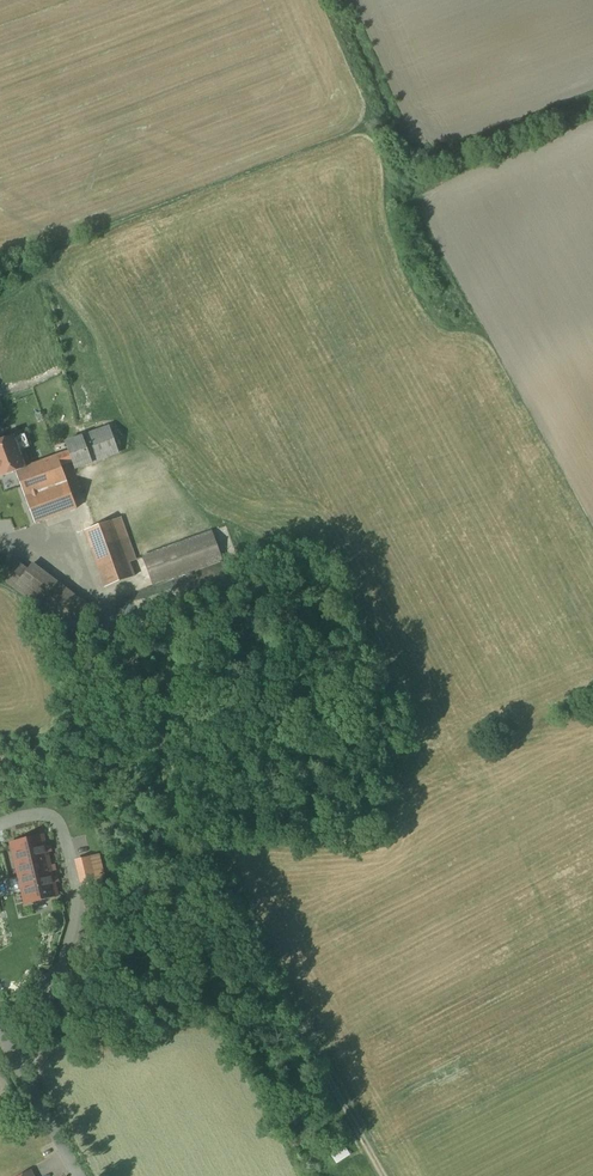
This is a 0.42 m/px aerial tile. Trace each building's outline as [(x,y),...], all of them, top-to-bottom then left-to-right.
[(25,467),(0,477),(0,483),(18,531),(77,509),(61,466),(72,462),(75,469),(92,463),(119,453),(110,427),(65,443),(68,452),(25,467)] [(25,467),(14,436),(0,441),(0,477),(25,467)] [(121,518),(85,531),(105,587),(134,577),(129,563),(136,560),(135,558),(121,518)] [(212,531),(145,557),(157,588),(224,562),(212,531)] [(27,571),(14,560),(1,577),(72,632),(90,609),(32,565),(27,571)] [(26,904),(57,897),(42,835),(11,842),(26,904)] [(93,857),(74,861),(80,883),(87,881),(88,887),(100,884),(93,857)]
